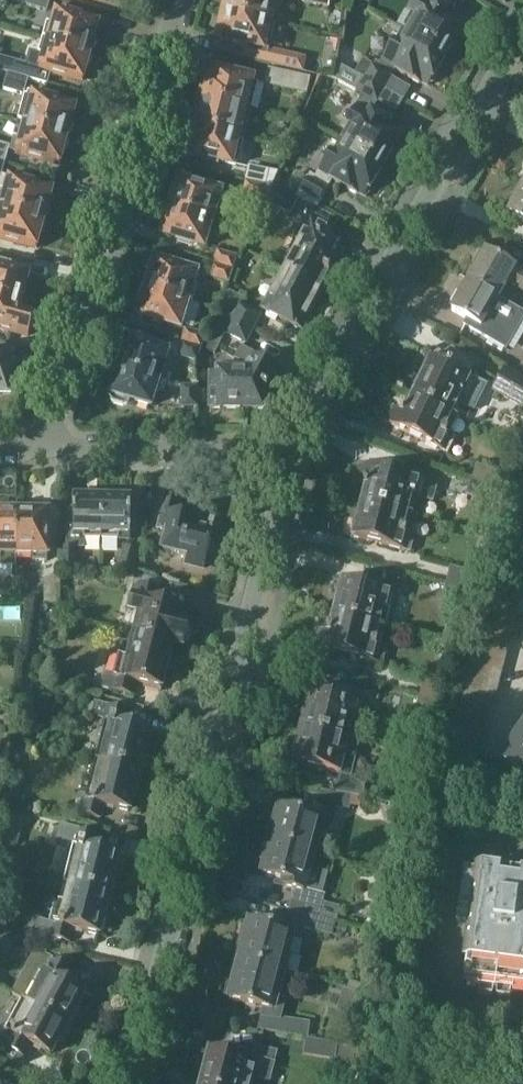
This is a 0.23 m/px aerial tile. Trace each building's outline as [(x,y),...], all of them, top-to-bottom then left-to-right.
[(26,3),(48,8),(50,0),(27,0),(26,3)] [(224,14),(270,24),(273,8),(282,10),(284,0),(225,0),(224,7),(225,9),(224,14)] [(408,13),(412,15),(404,31),(446,55),(465,22),(458,18),(460,16),(434,1),(434,0),(415,0),(408,13)] [(57,10),(48,39),(91,51),(92,50),(95,48),(97,40),(95,37),(99,22),(57,10)] [(270,24),(224,14),(222,16),(220,24),(221,26),(218,39),(233,43),(233,44),(252,48),(252,47),(264,50),(270,24)] [(429,86),(446,55),(404,31),(399,40),(393,37),(380,60),(376,58),(363,79),(384,91),(392,77),(390,76),(395,69),(421,84),(422,82),(429,86)] [(33,53),(30,63),(33,64),(32,66),(83,81),(87,67),(91,65),(93,57),(91,53),(91,51),(48,39),(45,51),(39,49),(33,53)] [(351,126),(342,143),(383,166),(403,132),(396,128),(397,126),(370,111),(376,102),(377,102),(384,91),(363,79),(338,65),(337,79),(356,90),(355,93),(360,96),(356,102),(359,103),(347,123),(351,126)] [(269,69),(266,84),(307,93),(310,79),(269,69)] [(207,80),(206,82),(206,83),(204,84),(202,93),(203,95),(202,98),(251,110),(259,81),(214,71),(214,72),(210,71),(208,80),(207,80)] [(7,73),(3,88),(24,94),(25,92),(28,79),(7,73)] [(25,92),(24,94),(16,122),(67,137),(68,133),(72,131),(74,124),(72,120),(76,106),(25,92)] [(195,126),(244,138),(251,110),(202,98),(201,101),(199,102),(197,110),(199,112),(195,126)] [(67,137),(16,122),(12,135),(21,138),(17,153),(60,164),(63,150),(67,148),(69,140),(67,137)] [(192,140),(191,143),(192,143),(189,153),(194,154),(194,155),(237,166),(244,138),(195,126),(195,127),(193,127),(190,140),(192,140)] [(268,128),(264,141),(282,146),(285,132),(268,128)] [(358,192),(366,197),(383,166),(342,143),(337,140),(317,174),(311,171),(307,176),(299,189),(320,201),(327,189),(326,188),(330,180),(357,194),(358,192)] [(4,164),(9,147),(0,144),(0,162),(4,164)] [(252,162),(246,182),(272,188),(281,168),(252,162)] [(2,207),(44,219),(45,217),(49,215),(51,207),(48,204),(53,189),(1,175),(0,180),(0,189),(7,191),(2,207)] [(171,205),(170,208),(212,221),(221,192),(211,189),(192,183),(192,184),(179,180),(175,193),(171,195),(169,201),(171,205)] [(267,199),(272,188),(246,182),(243,194),(267,199)] [(516,196),(511,196),(506,205),(508,209),(506,212),(522,222),(522,184),(516,196)] [(2,207),(0,214),(0,237),(36,247),(40,234),(44,232),(46,224),(44,221),(44,219),(2,207)] [(204,248),(212,221),(170,208),(170,210),(166,212),(164,218),(166,221),(162,235),(176,239),(176,240),(194,245),(204,248)] [(312,216),(282,272),(317,291),(318,289),(322,291),(344,249),(326,240),(333,227),(312,216)] [(499,298),(508,282),(522,291),(522,272),(486,251),(483,255),(479,253),(473,264),(477,267),(469,280),(499,298)] [(214,266),(234,273),(240,259),(218,252),(214,266)] [(147,274),(143,288),(188,302),(197,273),(155,260),(152,272),(147,274)] [(21,303),(29,273),(0,265),(0,298),(21,303)] [(209,277),(230,284),(234,273),(214,266),(213,265),(209,277)] [(314,297),(317,291),(282,272),(262,311),(262,312),(263,310),(297,328),(303,326),(307,318),(306,312),(308,307),(305,305),(309,299),(314,297)] [(499,298),(469,280),(461,294),(457,293),(451,303),(454,306),(452,310),(468,320),(465,325),(506,349),(522,319),(522,312),(499,298)] [(180,328),(188,302),(143,288),(140,299),(142,303),(138,315),(180,328)] [(228,288),(217,313),(252,330),(262,312),(262,311),(240,301),(244,294),(228,288)] [(0,298),(0,327),(29,335),(35,314),(19,310),(21,303),(0,298)] [(223,331),(246,343),(252,330),(217,313),(212,326),(223,331)] [(212,326),(207,337),(202,349),(214,353),(223,331),(212,326)] [(182,343),(202,349),(207,337),(186,330),(186,331),(183,331),(180,340),(183,341),(182,343)] [(120,364),(119,367),(163,381),(172,353),(128,339),(124,352),(121,354),(119,361),(120,364)] [(196,361),(202,349),(182,343),(181,343),(178,353),(180,354),(179,356),(196,361)] [(246,363),(245,364),(246,365),(242,374),(243,408),(261,409),(263,408),(265,408),(267,407),(268,406),(270,405),(271,402),(272,401),(272,399),(272,397),(272,396),(271,394),(271,392),(270,391),(269,390),(269,389),(270,390),(272,386),(273,387),(279,374),(279,373),(280,370),(279,369),(282,363),(271,358),(268,363),(254,356),(255,354),(243,348),(239,346),(234,356),(246,363)] [(429,356),(410,395),(449,413),(454,404),(464,408),(479,376),(472,373),(450,362),(448,356),(438,351),(432,355),(431,354),(430,357),(429,356)] [(8,392),(10,392),(11,392),(12,391),(13,390),(14,388),(14,387),(14,386),(14,385),(13,383),(12,382),(11,382),(18,361),(0,355),(0,392),(8,392)] [(211,408),(243,408),(242,374),(246,365),(245,364),(244,366),(239,366),(239,362),(221,362),(221,366),(215,365),(215,372),(212,372),(212,375),(213,375),(213,384),(212,384),(212,389),(213,389),(212,405),(211,405),(211,408)] [(163,381),(119,367),(119,368),(118,368),(117,371),(118,372),(120,373),(119,378),(116,377),(109,398),(114,402),(124,405),(130,404),(131,400),(150,406),(155,391),(159,392),(163,381)] [(506,368),(493,390),(522,407),(522,378),(506,368)] [(182,407),(195,407),(196,387),(182,386),(182,407)] [(459,418),(449,413),(410,395),(408,394),(401,409),(396,407),(387,424),(447,452),(456,435),(452,433),(459,418)] [(364,484),(359,501),(414,515),(418,499),(432,503),(437,483),(361,464),(356,482),(364,484)] [(522,488),(522,474),(516,472),(513,486),(522,488)] [(522,500),(522,488),(513,486),(510,497),(522,500)] [(203,521),(192,518),(176,514),(180,499),(165,494),(160,516),(161,516),(159,528),(168,530),(164,547),(187,553),(185,563),(205,568),(208,554),(211,555),(214,542),(211,541),(214,530),(213,529),(214,525),(203,522),(203,521)] [(73,537),(101,538),(102,495),(90,495),(90,498),(74,498),(73,537)] [(102,495),(101,538),(131,539),(131,499),(116,499),(116,495),(102,495)] [(522,512),(522,500),(510,497),(507,508),(522,512)] [(414,515),(359,501),(351,537),(411,552),(415,535),(410,534),(414,515)] [(16,560),(17,505),(0,505),(0,564),(16,564),(16,560)] [(17,505),(16,560),(48,560),(49,512),(37,512),(37,506),(17,505)] [(522,526),(522,512),(507,508),(504,521),(522,526)] [(522,539),(522,526),(504,521),(501,533),(522,539)] [(496,556),(522,562),(522,556),(522,552),(499,545),(496,556)] [(75,548),(66,548),(62,548),(62,566),(62,567),(75,567),(75,548)] [(125,548),(120,570),(134,573),(139,552),(125,548)] [(446,583),(471,589),(475,573),(450,567),(446,583)] [(136,614),(131,633),(173,644),(185,647),(186,641),(190,642),(193,629),(191,629),(192,623),(190,622),(192,610),(156,601),(161,581),(143,576),(141,583),(137,582),(134,594),(133,593),(128,612),(136,614)] [(47,579),(46,603),(61,603),(62,579),(47,579)] [(340,579),(331,613),(386,627),(390,612),(395,613),(400,594),(395,593),(395,592),(340,579)] [(467,607),(471,589),(446,583),(442,601),(467,607)] [(386,627),(331,613),(327,631),(319,629),(315,647),(378,663),(378,662),(383,663),(387,647),(382,645),(386,627)] [(479,636),(476,651),(511,643),(515,627),(479,636)] [(162,689),(173,644),(131,633),(126,654),(118,652),(113,673),(106,671),(102,688),(132,695),(135,682),(146,685),(146,687),(160,691),(160,688),(162,689)] [(472,666),(507,658),(511,643),(476,651),(472,666)] [(472,666),(468,681),(504,673),(507,658),(472,666)] [(36,665),(23,663),(22,676),(34,677),(36,665)] [(464,696),(500,688),(504,673),(468,681),(464,696)] [(464,696),(460,712),(496,703),(500,688),(464,696)] [(306,703),(300,727),(351,739),(355,723),(366,726),(369,714),(376,715),(377,708),(343,700),(343,698),(324,694),(324,695),(311,692),(308,704),(306,703)] [(106,720),(95,760),(143,772),(148,753),(145,752),(150,730),(125,723),(128,710),(94,701),(91,716),(106,720)] [(456,727),(492,719),(496,703),(460,712),(456,727)] [(456,727),(452,743),(488,734),(492,719),(456,727)] [(361,742),(351,739),(300,727),(295,750),(297,751),(294,763),(307,766),(306,768),(325,773),(326,771),(337,774),(333,791),(352,793),(361,795),(364,780),(352,778),(361,742)] [(448,761),(484,751),(488,734),(452,743),(448,761)] [(504,765),(522,777),(521,780),(522,781),(522,738),(504,765)] [(143,772),(95,760),(85,800),(82,799),(78,813),(101,819),(104,805),(130,811),(136,789),(138,790),(143,772)] [(428,790),(417,787),(412,802),(418,804),(423,806),(428,790)] [(271,820),(266,839),(315,852),(318,839),(332,827),(335,816),(331,815),(333,807),(348,809),(352,793),(333,791),(320,790),(315,810),(305,808),(304,813),(280,806),(276,821),(271,820)] [(418,804),(412,802),(407,801),(407,802),(404,809),(415,813),(418,804)] [(77,845),(67,884),(112,896),(117,877),(114,876),(119,854),(93,847),(97,833),(60,824),(56,840),(77,845)] [(294,889),(289,908),(332,920),(336,906),(323,902),(325,893),(309,889),(310,885),(307,884),(315,852),(266,839),(261,859),(266,860),(262,875),(286,881),(284,887),(294,889)] [(464,979),(522,987),(522,873),(484,868),(484,874),(464,871),(458,919),(471,921),(464,979)] [(112,896),(67,884),(57,923),(39,919),(36,934),(69,943),(73,929),(99,935),(104,913),(107,914),(112,896)] [(240,939),(235,958),(284,971),(288,952),(298,955),(301,941),(292,939),(295,927),(332,936),(336,921),(332,920),(289,908),(284,929),(250,920),(244,941),(240,939)] [(37,986),(27,1003),(71,1026),(80,1008),(77,1007),(84,992),(63,981),(70,968),(47,955),(32,984),(37,986)] [(284,971),(235,958),(230,978),(234,979),(229,999),(263,1008),(258,1030),(308,1037),(310,1023),(281,1018),(288,990),(279,988),(284,971)] [(51,1055),(59,1040),(62,1042),(71,1026),(27,1003),(22,1000),(0,1041),(0,1044),(23,1056),(30,1043),(51,1055)] [(304,1055),(334,1060),(337,1044),(307,1038),(304,1055)] [(242,1054),(241,1056),(210,1048),(206,1062),(204,1062),(198,1083),(250,1083),(252,1076),(269,1080),(274,1062),(277,1051),(258,1046),(255,1057),(242,1054)]
